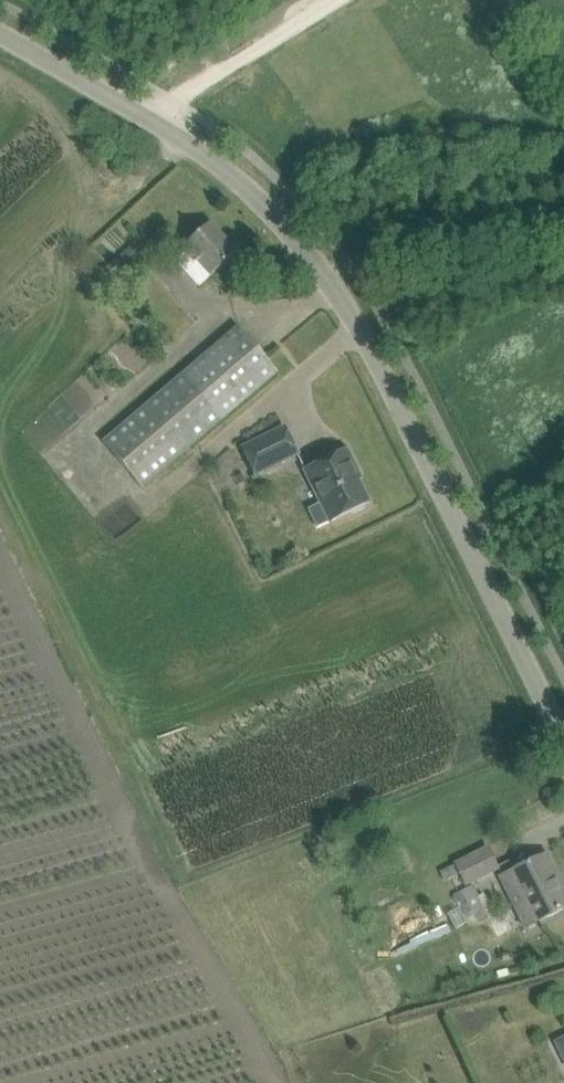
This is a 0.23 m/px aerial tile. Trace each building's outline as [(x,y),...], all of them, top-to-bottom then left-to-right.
[(181,249),(183,252),(175,259),(198,286),(210,275),(211,275),(237,252),(210,222),(181,249)] [(133,245),(120,255),(127,264),(140,253),(133,245)] [(115,261),(105,269),(111,277),(122,269),(115,261)] [(239,327),(184,373),(103,442),(142,487),(277,372),(239,327)] [(285,427),(242,448),(256,475),(298,454),(285,427)] [(306,470),(305,470),(321,503),(308,508),(318,528),(325,524),(330,522),(352,511),(355,512),(365,507),(366,504),(369,502),(353,470),(356,468),(347,450),(306,470)] [(242,473),(234,477),(238,485),(246,481),(242,473)] [(488,848),(440,872),(444,881),(460,873),(466,884),(497,868),(488,848)] [(512,871),(537,922),(563,908),(563,899),(553,877),(557,875),(547,854),(512,871)] [(473,884),(452,894),(468,925),(493,912),(483,893),(479,895),(473,884)] [(508,967),(496,970),(498,976),(509,973),(508,967)] [(554,1043),(563,1062),(563,1038),(554,1043)]
